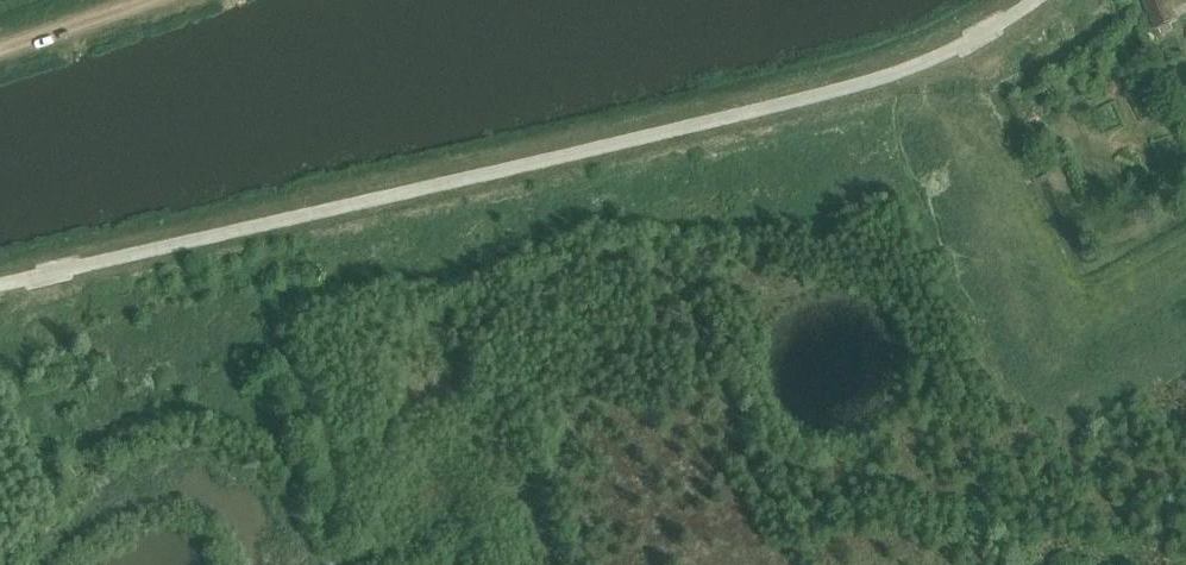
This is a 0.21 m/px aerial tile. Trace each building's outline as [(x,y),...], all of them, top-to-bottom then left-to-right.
[(1178,21),(1169,0),(1142,0),(1141,0),(1154,30),(1178,21)]
